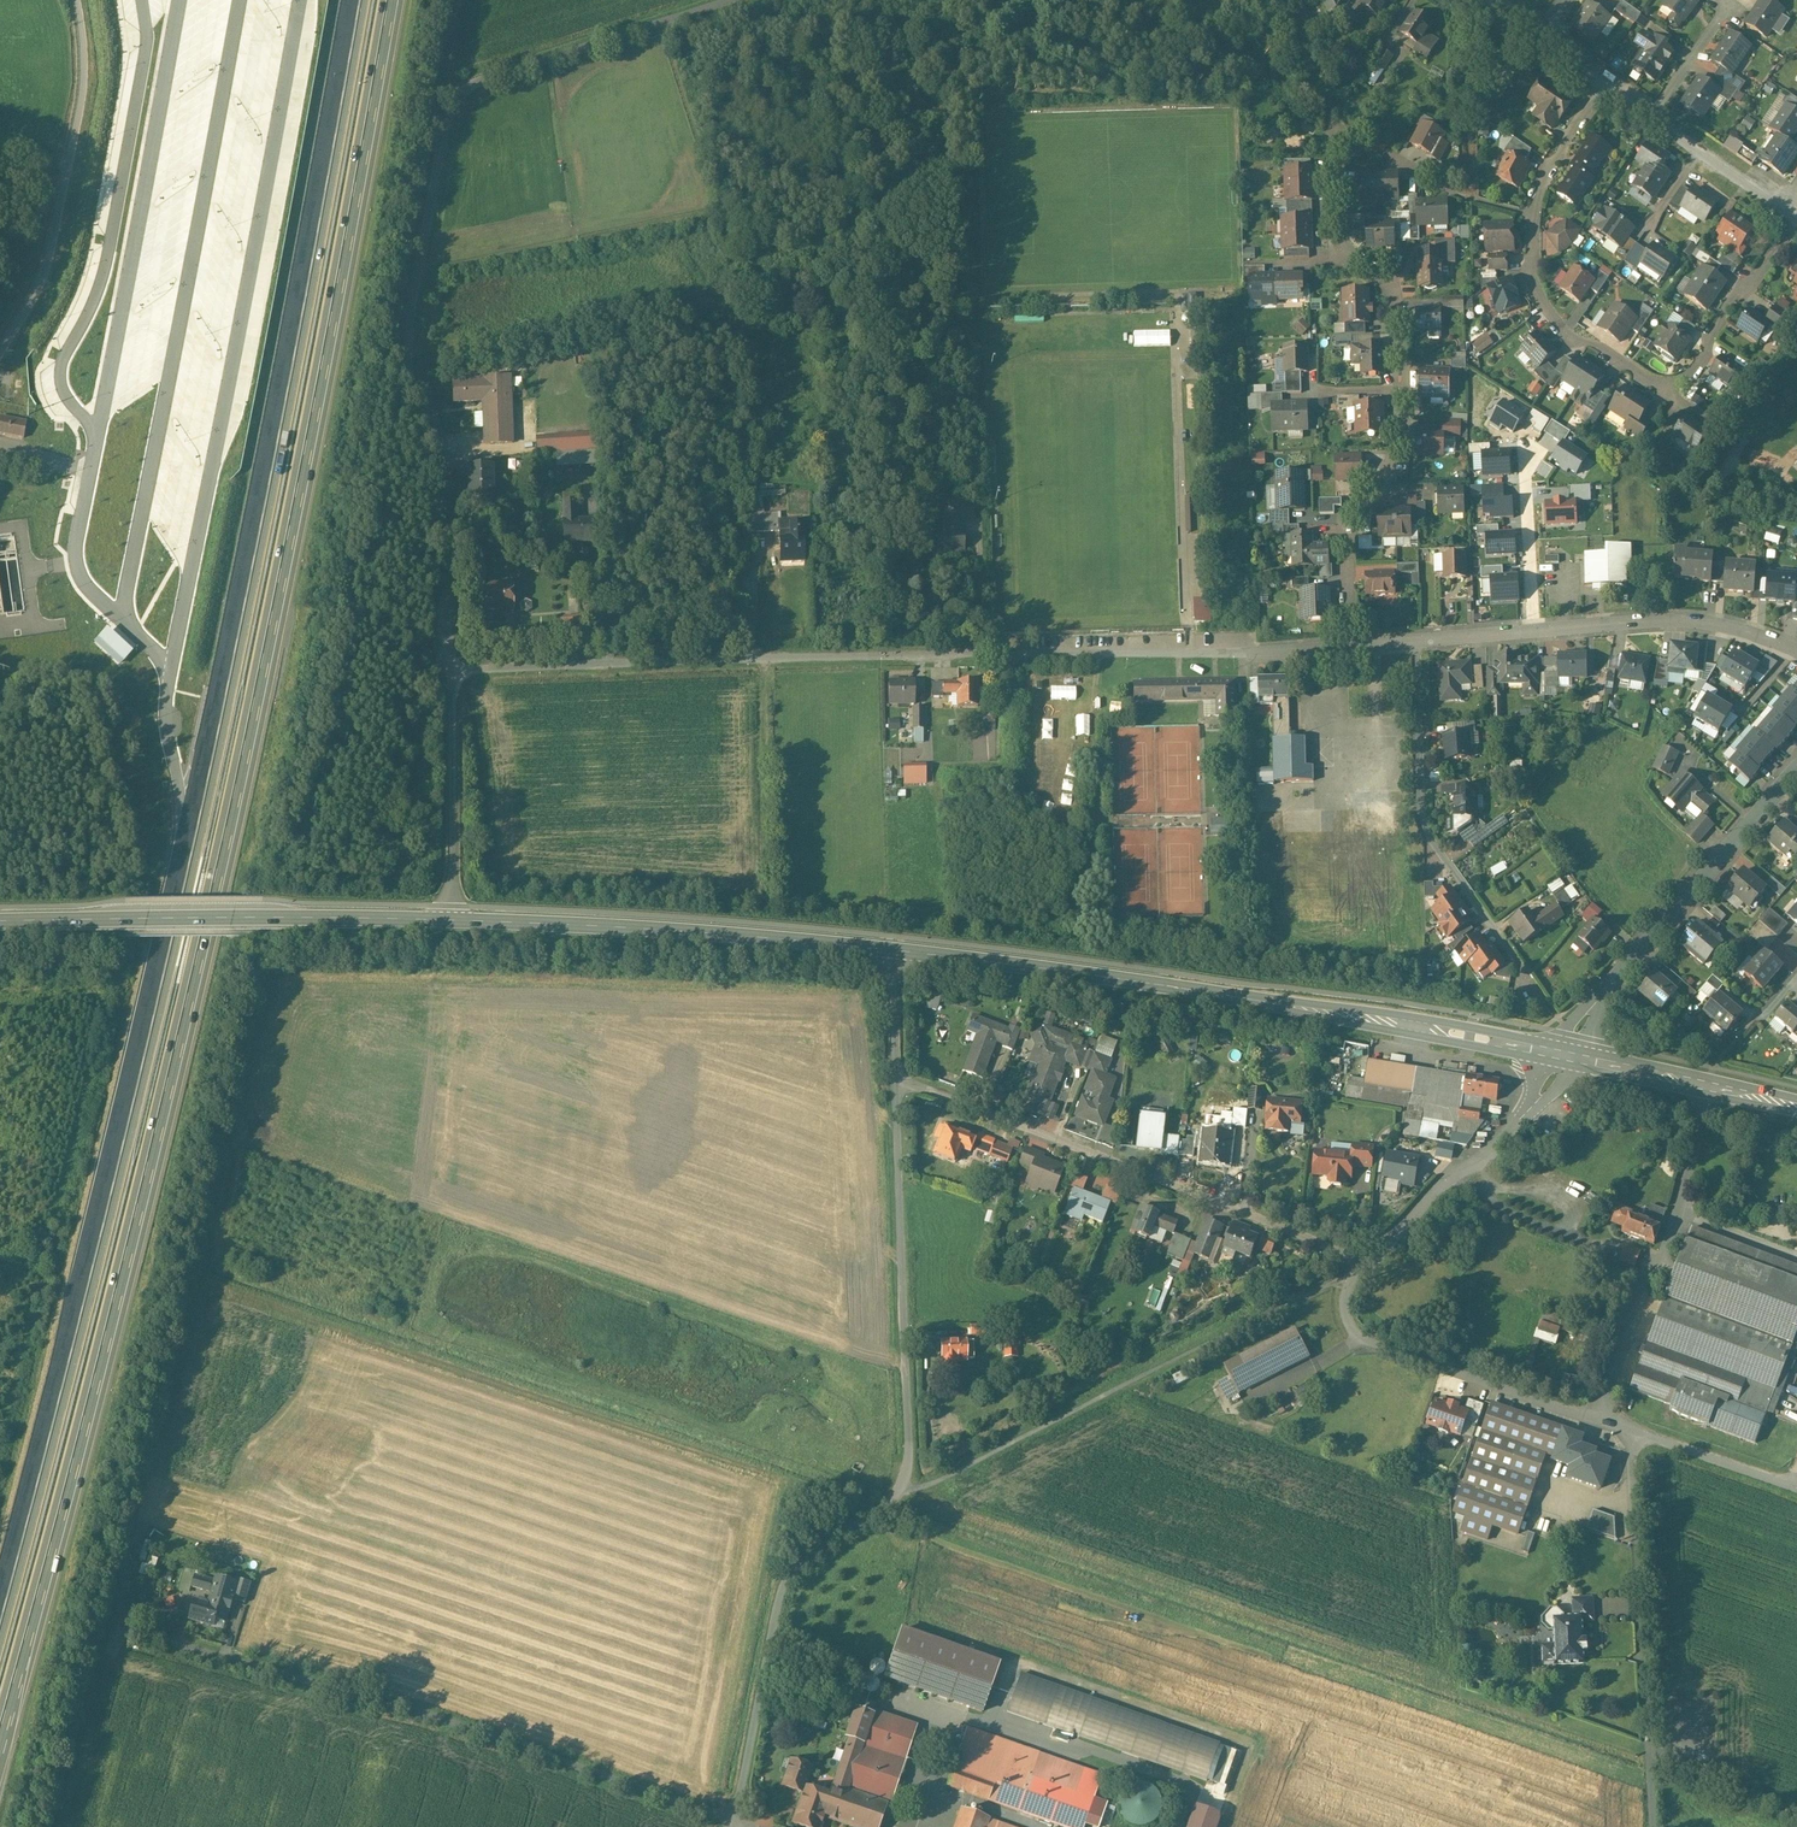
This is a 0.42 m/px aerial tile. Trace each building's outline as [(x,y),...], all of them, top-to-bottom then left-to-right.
[(1332,10),(1340,16),(1349,3),(1345,0),(1339,0),(1332,10)] [(1368,1),(1366,0),(1361,7),(1380,19),(1391,0),(1368,0),(1368,1)] [(1663,7),(1672,14),(1667,21),(1668,26),(1672,29),(1677,28),(1698,0),(1667,0),(1663,7)] [(1744,24),(1764,37),(1780,13),(1774,10),(1776,7),(1765,0),(1761,0),(1744,24)] [(1641,14),(1622,1),(1615,11),(1634,24),(1641,14)] [(1609,18),(1587,3),(1571,27),(1593,42),(1609,18)] [(1211,12),(1205,15),(1210,27),(1217,24),(1211,12)] [(1432,25),(1415,13),(1406,27),(1405,26),(1400,33),(1417,45),(1418,46),(1419,46),(1426,35),(1432,25)] [(1671,37),(1650,23),(1642,35),(1651,41),(1652,38),(1664,47),(1671,37)] [(1750,47),(1729,33),(1710,60),(1720,67),(1731,74),(1750,47)] [(1438,44),(1426,35),(1419,46),(1418,46),(1417,45),(1414,48),(1429,58),(1438,44)] [(1664,47),(1652,38),(1651,41),(1633,66),(1655,82),(1675,54),(1664,47)] [(1393,57),(1384,51),(1375,65),(1384,71),(1393,57)] [(1731,74),(1720,67),(1714,75),(1722,81),(1730,87),(1736,78),(1731,74)] [(1556,79),(1542,69),(1536,78),(1542,82),(1543,81),(1551,87),(1556,79)] [(1716,90),(1699,78),(1681,103),(1702,117),(1717,95),(1719,92),(1716,90)] [(1551,87),(1543,81),(1542,82),(1530,100),(1543,108),(1536,118),(1552,129),(1559,119),(1571,101),(1551,87)] [(1730,87),(1722,81),(1716,90),(1719,92),(1717,95),(1729,102),(1737,91),(1730,87)] [(1784,90),(1781,94),(1785,97),(1782,102),(1786,105),(1787,104),(1796,110),(1796,108),(1796,99),(1784,90)] [(1770,129),(1778,135),(1788,142),(1796,129),(1796,111),(1796,110),(1787,104),(1786,105),(1770,129)] [(1444,135),(1423,124),(1412,145),(1428,153),(1430,154),(1435,145),(1438,146),(1440,141),(1444,135)] [(1611,149),(1590,135),(1585,143),(1587,144),(1571,166),(1574,168),(1590,177),(1604,155),(1606,156),(1611,149)] [(1778,135),(1760,160),(1782,175),(1796,153),(1796,148),(1788,142),(1778,135)] [(1531,150),(1513,138),(1504,152),(1508,155),(1509,154),(1525,163),(1531,150)] [(1438,146),(1435,145),(1430,154),(1428,153),(1427,155),(1439,161),(1447,145),(1440,141),(1438,146)] [(1667,157),(1649,144),(1641,155),(1650,162),(1659,168),(1667,157)] [(1758,158),(1742,147),(1736,155),(1752,166),(1758,158)] [(1525,163),(1509,154),(1508,155),(1497,176),(1517,187),(1529,165),(1525,163)] [(1310,160),(1285,161),(1285,170),(1311,169),(1310,160)] [(1650,162),(1634,187),(1652,200),(1670,174),(1659,168),(1650,162)] [(1574,168),(1563,186),(1561,185),(1556,193),(1577,206),(1582,199),(1581,198),(1593,179),(1590,177),(1574,168)] [(1311,169),(1285,170),(1285,186),(1313,185),(1313,169),(1311,169)] [(1382,170),(1357,170),(1357,181),(1364,181),(1364,204),(1383,203),(1383,201),(1382,175),(1382,170)] [(1398,174),(1382,175),(1383,201),(1398,200),(1398,198),(1398,181),(1398,174)] [(1408,181),(1398,181),(1398,198),(1409,198),(1409,196),(1408,181)] [(1313,185),(1285,186),(1286,202),(1312,201),(1314,201),(1313,185)] [(1692,192),(1682,186),(1668,206),(1679,213),(1683,207),(1682,206),(1692,192)] [(1716,203),(1694,188),(1692,192),(1682,206),(1683,207),(1704,221),(1716,203)] [(1409,214),(1417,214),(1417,202),(1417,196),(1409,196),(1409,198),(1409,214)] [(1312,201),(1286,202),(1286,210),(1312,209),(1312,201)] [(1445,202),(1419,202),(1417,202),(1417,214),(1418,226),(1419,226),(1419,225),(1445,224),(1445,225),(1447,225),(1446,201),(1445,201),(1445,202)] [(1312,209),(1286,210),(1287,218),(1312,217),(1312,209)] [(1602,213),(1594,225),(1595,225),(1592,229),(1601,235),(1614,215),(1606,209),(1603,213),(1602,213)] [(1730,213),(1715,234),(1720,237),(1717,241),(1740,257),(1746,249),(1742,246),(1754,229),(1745,223),(1747,221),(1740,216),(1739,219),(1730,213)] [(1418,226),(1417,214),(1409,214),(1410,241),(1419,241),(1419,226),(1418,226)] [(1634,228),(1614,215),(1601,235),(1619,248),(1620,248),(1627,238),(1634,228)] [(1287,218),(1282,218),(1282,234),(1310,234),(1310,219),(1312,219),(1312,217),(1287,218)] [(1566,221),(1547,234),(1559,252),(1560,252),(1560,253),(1572,245),(1581,231),(1566,221)] [(1394,222),(1366,223),(1367,248),(1395,247),(1394,222)] [(1513,224),(1485,225),(1486,251),(1513,250),(1513,224)] [(1473,236),(1473,226),(1456,226),(1456,236),(1473,236)] [(1310,234),(1282,234),(1283,250),(1284,250),(1309,250),(1311,249),(1310,234)] [(1627,238),(1620,248),(1619,248),(1614,255),(1624,262),(1636,244),(1627,238)] [(1455,263),(1454,240),(1435,240),(1435,251),(1448,251),(1448,263),(1455,263)] [(1636,244),(1624,262),(1637,270),(1641,264),(1641,263),(1648,252),(1636,244)] [(1675,259),(1653,245),(1648,252),(1641,263),(1641,264),(1662,278),(1675,259)] [(1259,257),(1257,247),(1249,248),(1250,258),(1259,257)] [(1309,250),(1284,250),(1284,259),(1309,258),(1309,250)] [(1435,251),(1418,252),(1418,263),(1417,263),(1417,276),(1418,276),(1419,287),(1442,286),(1442,264),(1448,263),(1448,251),(1435,251)] [(1506,255),(1489,256),(1489,271),(1495,270),(1507,270),(1506,255)] [(1738,267),(1722,256),(1717,263),(1720,265),(1733,274),(1738,267)] [(1717,263),(1709,258),(1702,269),(1713,276),(1720,265),(1717,263)] [(1265,276),(1265,267),(1244,267),(1244,278),(1252,278),(1252,277),(1265,276)] [(1593,281),(1574,268),(1560,289),(1579,302),(1589,288),(1594,281),(1593,281)] [(1702,269),(1684,296),(1704,311),(1723,283),(1713,276),(1702,269)] [(1489,271),(1481,271),(1481,290),(1488,287),(1498,283),(1495,270),(1489,271)] [(1609,278),(1599,271),(1593,281),(1594,281),(1589,288),(1598,294),(1609,278)] [(1302,275),(1274,276),(1275,300),(1276,300),(1303,299),(1302,275)] [(1265,276),(1252,277),(1252,278),(1253,301),(1263,301),(1263,305),(1276,304),(1276,300),(1275,300),(1274,276),(1265,276)] [(1498,283),(1488,287),(1495,307),(1505,303),(1518,298),(1510,278),(1498,283)] [(1367,291),(1343,291),(1344,324),(1345,324),(1365,324),(1368,323),(1367,291)] [(1181,294),(1182,312),(1197,311),(1196,293),(1181,294)] [(1458,297),(1443,298),(1443,309),(1458,308),(1458,297)] [(1518,298),(1505,303),(1508,311),(1521,306),(1518,298)] [(1635,318),(1615,305),(1601,326),(1595,321),(1593,324),(1620,342),(1629,328),(1636,319),(1635,318)] [(1790,317),(1776,307),(1766,321),(1769,324),(1769,325),(1780,332),(1790,317)] [(1440,331),(1440,308),(1416,309),(1416,332),(1440,331)] [(1650,316),(1641,310),(1635,318),(1636,319),(1629,328),(1638,334),(1650,316)] [(1766,321),(1750,311),(1738,328),(1757,342),(1758,342),(1766,329),(1769,325),(1769,324),(1766,321)] [(1694,326),(1681,318),(1674,330),(1686,338),(1694,326)] [(1299,326),(1307,334),(1315,327),(1307,319),(1299,326)] [(1365,324),(1345,324),(1345,335),(1365,334),(1365,324)] [(1674,330),(1665,324),(1657,336),(1660,338),(1653,347),(1674,362),(1689,340),(1674,330)] [(1766,329),(1758,342),(1763,345),(1766,344),(1773,333),(1766,329)] [(1556,352),(1538,332),(1520,349),(1538,368),(1539,368),(1546,361),(1556,352)] [(1382,345),(1360,346),(1360,347),(1351,348),(1352,361),(1361,360),(1361,375),(1383,374),(1382,345)] [(1307,346),(1284,347),(1285,373),(1300,372),(1307,372),(1307,346)] [(1575,363),(1565,356),(1555,371),(1562,375),(1565,378),(1575,363)] [(1741,369),(1722,356),(1710,375),(1728,387),(1741,369)] [(1565,378),(1562,382),(1563,382),(1575,390),(1591,367),(1578,358),(1575,363),(1565,378)] [(1465,359),(1451,359),(1451,369),(1466,369),(1465,359)] [(1555,371),(1546,361),(1539,368),(1538,368),(1534,372),(1540,379),(1546,385),(1546,384),(1555,371)] [(1571,397),(1570,398),(1571,399),(1583,406),(1587,398),(1588,399),(1595,389),(1598,384),(1599,384),(1604,375),(1591,367),(1575,390),(1571,397)] [(1448,371),(1421,370),(1420,396),(1448,398),(1451,395),(1451,390),(1448,386),(1447,386),(1448,371)] [(1555,371),(1546,384),(1553,388),(1562,375),(1555,371)] [(1300,372),(1285,373),(1286,394),(1301,393),(1300,372)] [(509,376),(482,377),(482,378),(453,379),(454,401),(483,400),(485,443),(512,442),(509,376)] [(1575,390),(1563,382),(1560,387),(1561,390),(1571,397),(1575,390)] [(1595,389),(1588,399),(1587,398),(1583,406),(1593,413),(1605,395),(1595,389)] [(1650,405),(1625,389),(1610,411),(1629,423),(1636,427),(1641,419),(1650,405)] [(1282,394),(1261,394),(1262,409),(1272,409),(1272,405),(1282,404),(1282,394)] [(1359,396),(1337,397),(1338,409),(1347,409),(1348,409),(1356,409),(1356,405),(1359,405),(1359,396)] [(1513,434),(1524,416),(1503,402),(1488,424),(1499,431),(1502,427),(1513,434)] [(1282,404),(1272,405),(1272,409),(1273,430),(1307,429),(1306,403),(1282,404)] [(1359,405),(1356,405),(1356,409),(1348,409),(1347,409),(1347,422),(1350,424),(1356,424),(1356,433),(1356,434),(1357,434),(1383,433),(1383,423),(1382,422),(1381,404),(1359,405)] [(1540,434),(1549,420),(1533,411),(1527,421),(1535,425),(1532,429),(1540,434)] [(0,417),(0,434),(24,438),(27,421),(0,416),(0,417)] [(1708,432),(1686,417),(1674,435),(1695,450),(1696,450),(1705,436),(1708,432)] [(1641,419),(1636,427),(1629,423),(1624,429),(1640,439),(1649,424),(1641,419)] [(1460,422),(1441,421),(1441,433),(1444,434),(1443,438),(1459,439),(1460,422)] [(1544,433),(1562,444),(1563,442),(1569,433),(1552,421),(1544,433)] [(560,450),(561,464),(604,463),(603,430),(541,433),(542,450),(560,450)] [(1441,433),(1418,432),(1417,454),(1442,455),(1443,438),(1444,434),(1441,433)] [(1705,436),(1696,450),(1695,450),(1692,454),(1704,462),(1716,444),(1705,436)] [(1587,457),(1563,442),(1562,444),(1552,460),(1560,465),(1559,468),(1566,473),(1568,470),(1576,475),(1587,457)] [(1482,455),(1490,454),(1490,445),(1468,446),(1469,455),(1482,455)] [(525,460),(525,447),(498,448),(499,461),(525,460)] [(1482,455),(1483,477),(1510,475),(1509,453),(1490,454),(1482,455)] [(1269,455),(1253,455),(1253,464),(1269,464),(1269,455)] [(1360,456),(1336,457),(1336,480),(1361,479),(1360,456)] [(491,465),(468,466),(469,497),(492,496),(491,465)] [(1303,473),(1276,473),(1277,507),(1304,507),(1303,473)] [(1482,496),(1503,495),(1503,485),(1482,486),(1482,496)] [(1569,487),(1569,503),(1575,502),(1591,501),(1590,486),(1569,487)] [(1463,512),(1462,489),(1438,489),(1439,512),(1463,512)] [(1490,518),(1513,517),(1512,501),(1504,502),(1503,495),(1482,496),(1483,515),(1490,515),(1490,518)] [(1341,498),(1319,499),(1320,514),(1334,514),(1334,506),(1341,506),(1341,498)] [(1547,526),(1576,524),(1575,502),(1569,503),(1564,503),(1564,502),(1555,503),(1555,504),(1546,504),(1547,526)] [(1404,508),(1395,509),(1396,537),(1410,536),(1410,527),(1409,511),(1404,511),(1404,508)] [(1385,512),(1378,512),(1379,529),(1379,538),(1383,537),(1396,537),(1395,509),(1385,509),(1385,512)] [(1289,510),(1269,511),(1270,527),(1283,526),(1289,526),(1289,510)] [(957,518),(943,519),(943,533),(938,533),(938,553),(963,552),(963,532),(957,532),(957,518)] [(591,519),(564,521),(564,542),(592,541),(591,519)] [(802,523),(789,524),(790,539),(779,539),(780,559),(791,559),(792,563),(804,562),(804,558),(804,539),(810,539),(809,519),(802,519),(802,523)] [(1289,526),(1283,526),(1283,535),(1291,535),(1299,534),(1299,526),(1289,526)] [(1486,536),(1498,535),(1498,526),(1476,527),(1477,536),(1486,536)] [(1379,538),(1379,529),(1372,530),(1372,547),(1384,547),(1383,537),(1379,538)] [(1299,534),(1291,535),(1292,549),(1285,550),(1285,557),(1292,557),(1292,567),(1294,566),(1312,566),(1312,565),(1327,565),(1327,544),(1311,545),(1311,534),(1299,534)] [(1486,536),(1487,556),(1516,554),(1515,534),(1498,535),(1486,536)] [(1630,545),(1606,546),(1606,553),(1585,554),(1585,585),(1593,585),(1594,585),(1594,583),(1606,583),(1606,585),(1607,585),(1626,584),(1626,570),(1631,570),(1630,545)] [(1711,555),(1687,553),(1687,549),(1675,548),(1673,566),(1675,566),(1674,577),(1681,578),(1682,576),(1699,578),(1698,581),(1709,582),(1709,580),(1710,567),(1711,555)] [(1464,555),(1444,556),(1445,578),(1465,578),(1464,555)] [(1755,565),(1726,563),(1724,582),(1724,591),(1752,593),(1753,593),(1754,582),(1755,565)] [(1418,564),(1397,564),(1397,574),(1419,573),(1418,564)] [(1490,578),(1503,577),(1502,567),(1481,568),(1481,579),(1490,578)] [(1718,568),(1710,567),(1709,580),(1717,581),(1718,568)] [(1393,573),(1366,574),(1366,595),(1394,594),(1393,573)] [(1490,578),(1492,602),(1518,601),(1516,576),(1503,577),(1490,578)] [(1796,579),(1768,577),(1767,584),(1766,601),(1794,603),(1795,603),(1795,600),(1796,579)] [(1308,578),(1291,579),(1292,588),(1308,587),(1308,578)] [(1760,583),(1754,582),(1753,593),(1752,593),(1752,599),(1759,600),(1760,583)] [(512,583),(486,584),(487,609),(504,608),(504,611),(512,611),(512,608),(513,607),(513,606),(512,583)] [(1767,584),(1760,583),(1759,600),(1766,601),(1767,584)] [(1329,590),(1302,591),(1302,606),(1307,606),(1307,621),(1326,620),(1326,613),(1329,612),(1329,590)] [(1216,621),(1215,597),(1200,598),(1201,622),(1216,621)] [(589,624),(589,613),(570,613),(570,625),(589,624)] [(1687,648),(1672,646),(1670,662),(1668,673),(1669,673),(1684,675),(1685,671),(1703,673),(1706,646),(1688,643),(1687,648)] [(1746,658),(1735,651),(1720,675),(1732,682),(1746,658)] [(1505,654),(1503,657),(1503,659),(1494,660),(1494,673),(1494,681),(1499,681),(1524,680),(1524,695),(1536,695),(1536,684),(1537,684),(1537,659),(1518,659),(1518,657),(1512,657),(1510,654),(1505,654)] [(1586,654),(1558,655),(1558,658),(1558,672),(1558,678),(1586,677),(1586,654)] [(1650,659),(1623,654),(1618,679),(1646,684),(1650,659)] [(1558,658),(1544,659),(1544,678),(1554,678),(1554,672),(1558,672),(1558,658)] [(1758,665),(1746,658),(1732,682),(1744,689),(1758,665)] [(1670,662),(1658,660),(1654,682),(1668,683),(1669,673),(1668,673),(1670,662)] [(1469,664),(1438,667),(1441,702),(1454,701),(1453,686),(1469,685),(1470,685),(1469,668),(1469,664)] [(1480,668),(1469,668),(1470,685),(1469,685),(1470,689),(1482,688),(1480,668)] [(1615,670),(1608,669),(1606,682),(1613,683),(1615,670)] [(1494,681),(1494,673),(1486,673),(1487,695),(1499,695),(1499,681),(1494,681)] [(1289,739),(1288,678),(1258,679),(1259,705),(1273,705),(1274,739),(1289,739)] [(1554,678),(1544,678),(1544,688),(1554,688),(1554,678)] [(978,707),(978,682),(957,682),(957,685),(958,708),(978,707)] [(1234,682),(1217,683),(1218,699),(1218,716),(1235,716),(1234,682)] [(913,683),(889,683),(889,706),(914,706),(913,683)] [(1218,699),(1217,683),(1133,684),(1134,701),(1218,699)] [(1792,690),(1790,689),(1781,700),(1796,713),(1796,695),(1792,690)] [(1720,703),(1708,696),(1694,719),(1706,726),(1720,703)] [(1796,724),(1796,713),(1781,700),(1772,711),(1773,712),(1793,729),(1796,724)] [(1732,710),(1720,703),(1706,726),(1718,734),(1732,710)] [(917,741),(927,741),(928,705),(917,705),(917,741)] [(1786,741),(1795,730),(1793,729),(1773,712),(1764,722),(1786,741)] [(1777,751),(1786,741),(1764,722),(1755,733),(1775,750),(1777,751)] [(1474,723),(1467,724),(1468,734),(1475,733),(1474,723)] [(987,732),(987,755),(997,755),(997,732),(987,732)] [(1766,761),(1775,750),(1755,733),(1753,732),(1744,742),(1766,761)] [(1468,734),(1444,736),(1446,759),(1470,757),(1468,734)] [(1306,767),(1305,739),(1289,739),(1274,739),(1273,739),(1274,782),(1300,781),(1300,767),(1306,767)] [(1696,747),(1688,740),(1683,745),(1691,753),(1696,747)] [(1757,771),(1766,761),(1744,742),(1735,753),(1737,754),(1757,771)] [(1677,754),(1663,747),(1654,768),(1668,774),(1677,754)] [(1749,783),(1758,773),(1757,771),(1737,754),(1728,765),(1749,783)] [(932,762),(908,762),(908,783),(932,783),(932,762)] [(1313,781),(1313,767),(1306,767),(1300,767),(1300,781),(1313,781)] [(1701,789),(1682,773),(1662,796),(1682,812),(1692,800),(1705,812),(1714,802),(1701,790),(1701,789)] [(1477,788),(1454,788),(1454,794),(1455,819),(1477,818),(1477,788)] [(1701,815),(1685,833),(1697,844),(1713,826),(1701,815)] [(1229,835),(1228,818),(1210,819),(1211,836),(1229,835)] [(1061,829),(1072,829),(1072,819),(1061,819),(1061,829)] [(1785,822),(1766,843),(1792,865),(1796,859),(1796,832),(1785,822)] [(1484,829),(1468,840),(1473,848),(1489,836),(1484,829)] [(1766,890),(1744,870),(1727,889),(1741,901),(1750,909),(1766,890)] [(1786,889),(1771,877),(1765,884),(1780,897),(1786,889)] [(1558,878),(1547,886),(1552,894),(1562,887),(1564,886),(1560,880),(1558,878)] [(1433,882),(1424,883),(1424,897),(1434,897),(1437,895),(1438,896),(1445,891),(1442,887),(1433,887),(1433,882)] [(1552,894),(1562,908),(1572,901),(1564,890),(1566,888),(1564,886),(1562,887),(1552,894)] [(1463,908),(1449,888),(1445,891),(1438,896),(1439,896),(1443,903),(1433,910),(1442,923),(1460,910),(1463,908)] [(1741,901),(1728,890),(1723,896),(1736,907),(1741,901)] [(1539,915),(1533,918),(1528,910),(1509,923),(1523,943),(1563,916),(1555,905),(1539,916),(1539,915)] [(1788,925),(1769,909),(1759,921),(1777,937),(1788,925)] [(1460,910),(1442,923),(1439,925),(1448,937),(1453,934),(1468,923),(1469,922),(1460,910)] [(1611,934),(1594,919),(1578,938),(1588,946),(1593,951),(1601,942),(1603,943),(1611,934)] [(1777,937),(1759,921),(1748,934),(1766,950),(1777,937)] [(1468,923),(1453,934),(1457,940),(1462,936),(1462,937),(1473,929),(1468,923)] [(1722,945),(1698,924),(1679,945),(1704,966),(1722,945)] [(1741,942),(1729,931),(1720,941),(1733,952),(1741,942)] [(1467,943),(1457,950),(1466,963),(1468,961),(1468,960),(1487,947),(1478,935),(1467,943)] [(1457,940),(1447,947),(1452,954),(1457,950),(1467,943),(1462,937),(1462,936),(1457,940)] [(1588,946),(1579,938),(1574,944),(1583,952),(1588,946)] [(1490,945),(1487,947),(1468,960),(1468,961),(1477,973),(1488,966),(1493,973),(1504,965),(1490,945)] [(1755,962),(1745,974),(1762,989),(1782,967),(1764,952),(1755,962)] [(1747,959),(1737,971),(1743,976),(1745,974),(1755,962),(1752,959),(1747,959)] [(1504,965),(1493,973),(1496,977),(1510,979),(1512,965),(1504,964),(1504,965)] [(1677,993),(1655,974),(1639,992),(1661,1011),(1677,993)] [(1713,975),(1706,983),(1717,992),(1724,985),(1713,975)] [(1697,993),(1682,981),(1676,988),(1691,1000),(1697,993)] [(941,1008),(943,993),(932,991),(929,1006),(941,1008)] [(1719,995),(1704,1012),(1727,1031),(1742,1014),(1719,995)] [(1788,1003),(1775,1019),(1793,1034),(1796,1030),(1796,1011),(1788,1003)] [(1005,1029),(973,1017),(967,1031),(984,1038),(980,1047),(973,1044),(962,1071),(981,1079),(995,1042),(1000,1044),(1005,1029)] [(1073,1036),(1043,1026),(1030,1031),(1036,1046),(1031,1061),(1044,1066),(1035,1087),(1033,1086),(1029,1097),(1042,1102),(1047,1104),(1051,1093),(1050,1093),(1056,1080),(1057,1080),(1061,1071),(1059,1070),(1063,1059),(1078,1065),(1085,1049),(1070,1043),(1073,1036)] [(1019,1031),(1010,1027),(1002,1047),(1011,1051),(1019,1031)] [(1093,1052),(1085,1049),(1078,1065),(1079,1065),(1087,1068),(1093,1052)] [(1112,1060),(1093,1052),(1087,1068),(1094,1070),(1106,1075),(1112,1060)] [(1203,1068),(1209,1060),(1201,1054),(1195,1061),(1203,1068)] [(1458,1075),(1368,1060),(1365,1080),(1350,1078),(1347,1097),(1408,1108),(1406,1120),(1421,1123),(1422,1116),(1456,1122),(1455,1124),(1467,1126),(1468,1120),(1459,1119),(1461,1109),(1480,1112),(1482,1098),(1463,1095),(1467,1075),(1467,1072),(1467,1071),(1459,1070),(1458,1070),(1458,1075)] [(1097,1094),(1094,1103),(1083,1099),(1076,1115),(1088,1120),(1087,1121),(1096,1125),(1097,1123),(1101,1125),(1110,1102),(1106,1101),(1106,1098),(1113,1080),(1105,1077),(1106,1075),(1094,1070),(1086,1090),(1097,1094)] [(1467,1075),(1463,1095),(1482,1098),(1497,1100),(1500,1080),(1467,1075)] [(1263,1097),(1250,1096),(1249,1108),(1261,1109),(1263,1097)] [(1301,1103),(1283,1101),(1283,1102),(1268,1101),(1267,1111),(1268,1111),(1266,1123),(1267,1123),(1267,1129),(1275,1130),(1275,1131),(1290,1133),(1291,1123),(1300,1124),(1301,1112),(1301,1103)] [(1047,1104),(1042,1102),(1038,1113),(1046,1117),(1051,1105),(1047,1104)] [(1480,1112),(1461,1109),(1459,1119),(1468,1120),(1478,1122),(1480,1112)] [(1162,1120),(1140,1117),(1137,1148),(1158,1151),(1162,1120)] [(1560,1123),(1546,1119),(1543,1133),(1557,1137),(1560,1123)] [(1421,1123),(1406,1120),(1403,1135),(1419,1138),(1421,1123)] [(974,1141),(940,1127),(935,1141),(940,1143),(935,1155),(955,1163),(960,1149),(969,1153),(974,1141)] [(1231,1134),(1204,1131),(1201,1163),(1228,1166),(1231,1134)] [(1196,1138),(1187,1137),(1187,1141),(1185,1156),(1194,1157),(1196,1138)] [(1179,1140),(1164,1138),(1162,1154),(1177,1155),(1179,1140)] [(1187,1141),(1179,1140),(1177,1155),(1185,1156),(1187,1141)] [(1442,1157),(1458,1157),(1458,1141),(1442,1142),(1442,1157)] [(1012,1151),(995,1144),(991,1155),(1007,1162),(1012,1151)] [(1373,1147),(1353,1145),(1352,1155),(1353,1156),(1352,1166),(1371,1168),(1373,1147)] [(1043,1156),(1025,1149),(1019,1165),(1032,1170),(1036,1159),(1041,1161),(1043,1156)] [(1352,1155),(1316,1152),(1313,1175),(1330,1176),(1329,1181),(1330,1181),(1330,1182),(1332,1185),(1341,1186),(1344,1183),(1345,1183),(1345,1178),(1350,1179),(1352,1166),(1353,1156),(1352,1155)] [(1418,1159),(1387,1153),(1382,1181),(1383,1181),(1384,1175),(1401,1178),(1400,1184),(1401,1184),(1413,1187),(1418,1159)] [(1041,1161),(1036,1159),(1032,1170),(1026,1184),(1052,1194),(1062,1169),(1041,1161)] [(1401,1178),(1384,1175),(1383,1181),(1382,1181),(1380,1193),(1398,1197),(1401,1184),(1400,1184),(1401,1178)] [(1086,1182),(1074,1177),(1069,1188),(1074,1190),(1082,1193),(1086,1182)] [(1120,1194),(1105,1188),(1101,1200),(1110,1204),(1115,1206),(1120,1194)] [(1082,1193),(1074,1190),(1064,1216),(1081,1223),(1083,1217),(1102,1224),(1110,1204),(1101,1200),(1082,1193)] [(1665,1210),(1651,1205),(1645,1220),(1660,1225),(1665,1210)] [(1140,1208),(1131,1233),(1149,1239),(1154,1227),(1173,1235),(1177,1223),(1158,1216),(1158,1215),(1140,1208)] [(1645,1220),(1630,1214),(1630,1213),(1618,1208),(1613,1222),(1624,1226),(1622,1232),(1654,1244),(1661,1226),(1660,1225),(1645,1220)] [(1207,1220),(1194,1254),(1210,1260),(1217,1240),(1223,1226),(1207,1220)] [(1250,1229),(1235,1223),(1226,1246),(1220,1264),(1231,1268),(1236,1253),(1250,1258),(1258,1238),(1248,1234),(1250,1229)] [(1190,1242),(1175,1235),(1169,1248),(1178,1252),(1175,1258),(1183,1261),(1190,1242)] [(1224,1243),(1217,1240),(1210,1260),(1214,1264),(1217,1263),(1220,1264),(1226,1246),(1223,1245),(1224,1243)] [(1687,1241),(1665,1297),(1793,1345),(1796,1334),(1796,1282),(1687,1241)] [(1640,1251),(1626,1246),(1621,1261),(1634,1266),(1640,1251)] [(1236,1298),(1261,1284),(1255,1275),(1231,1289),(1236,1298)] [(1159,1304),(1162,1289),(1155,1288),(1152,1303),(1159,1304)] [(1793,1345),(1665,1297),(1648,1344),(1734,1375),(1738,1366),(1749,1370),(1737,1402),(1766,1413),(1767,1413),(1793,1345)] [(1555,1346),(1561,1329),(1539,1322),(1528,1358),(1534,1359),(1537,1349),(1544,1351),(1546,1344),(1555,1346)] [(986,1326),(970,1327),(970,1335),(987,1334),(986,1326)] [(1000,1334),(999,1326),(986,1326),(987,1334),(1000,1334)] [(1295,1330),(1241,1358),(1255,1386),(1309,1358),(1295,1330)] [(1015,1332),(1004,1332),(1005,1358),(1016,1357),(1015,1332)] [(966,1341),(940,1342),(941,1362),(942,1362),(942,1373),(954,1373),(953,1362),(966,1362),(966,1341)] [(1734,1375),(1648,1344),(1631,1389),(1672,1405),(1680,1382),(1719,1397),(1737,1403),(1737,1402),(1749,1370),(1738,1366),(1734,1375)] [(1085,1350),(1071,1356),(1076,1367),(1090,1360),(1085,1350)] [(1241,1358),(1225,1367),(1239,1394),(1255,1386),(1241,1358)] [(1559,1389),(1561,1384),(1542,1377),(1540,1383),(1559,1389)] [(1719,1397),(1680,1382),(1672,1405),(1670,1409),(1680,1415),(1709,1426),(1719,1397)] [(1303,1396),(1314,1393),(1312,1384),(1301,1387),(1303,1396)] [(1737,1403),(1719,1397),(1709,1426),(1755,1443),(1762,1424),(1766,1413),(1737,1402),(1737,1403)] [(1484,1405),(1468,1400),(1464,1412),(1468,1413),(1465,1421),(1477,1426),(1484,1405)] [(1464,1412),(1436,1402),(1428,1425),(1440,1429),(1439,1431),(1448,1434),(1448,1432),(1460,1436),(1465,1421),(1468,1413),(1464,1412)] [(1565,1429),(1492,1404),(1483,1432),(1547,1455),(1555,1457),(1564,1431),(1565,1429)] [(1583,1437),(1564,1431),(1555,1457),(1553,1460),(1571,1466),(1567,1477),(1600,1489),(1604,1479),(1610,1461),(1594,1455),(1596,1451),(1580,1445),(1583,1437)] [(1547,1455),(1483,1432),(1464,1486),(1527,1509),(1547,1455)] [(1527,1509),(1464,1486),(1454,1513),(1467,1517),(1462,1531),(1488,1540),(1493,1526),(1518,1534),(1527,1509)] [(1602,1513),(1593,1510),(1587,1529),(1606,1535),(1606,1536),(1615,1539),(1616,1539),(1616,1538),(1615,1518),(1615,1517),(1604,1514),(1602,1513)] [(1466,1517),(1459,1515),(1457,1521),(1464,1523),(1466,1517)] [(1535,1534),(1528,1531),(1521,1551),(1528,1554),(1535,1534)] [(143,1572),(149,1574),(151,1567),(157,1568),(161,1556),(149,1553),(143,1572)] [(229,1608),(195,1598),(190,1618),(214,1625),(215,1619),(225,1622),(229,1608)] [(1592,1599),(1573,1600),(1574,1620),(1581,1620),(1582,1621),(1593,1620),(1592,1599)] [(1564,1615),(1557,1609),(1551,1609),(1542,1619),(1543,1624),(1550,1631),(1554,1631),(1555,1646),(1544,1647),(1544,1661),(1556,1661),(1556,1664),(1583,1663),(1583,1651),(1585,1651),(1584,1649),(1583,1642),(1584,1642),(1584,1640),(1582,1640),(1582,1621),(1581,1620),(1574,1620),(1564,1621),(1564,1615)] [(998,1664),(901,1630),(884,1677),(982,1711),(998,1664)] [(832,1786),(849,1792),(844,1808),(848,1809),(843,1824),(851,1826),(879,1826),(888,1802),(890,1803),(917,1726),(874,1710),(872,1716),(856,1710),(846,1738),(849,1739),(832,1786)] [(967,1727),(946,1786),(963,1792),(1063,1826),(1083,1826),(1102,1774),(967,1727)] [(804,1787),(811,1768),(793,1761),(792,1765),(791,1769),(790,1772),(787,1771),(782,1786),(803,1793),(792,1823),(803,1826),(820,1826),(823,1817),(843,1824),(848,1809),(844,1808),(849,1792),(832,1786),(829,1796),(804,1787)] [(1165,1821),(1161,1783),(1133,1785),(1134,1798),(1127,1798),(1129,1825),(1165,1821)] [(961,1809),(955,1826),(985,1826),(988,1820),(988,1818),(961,1809)]
